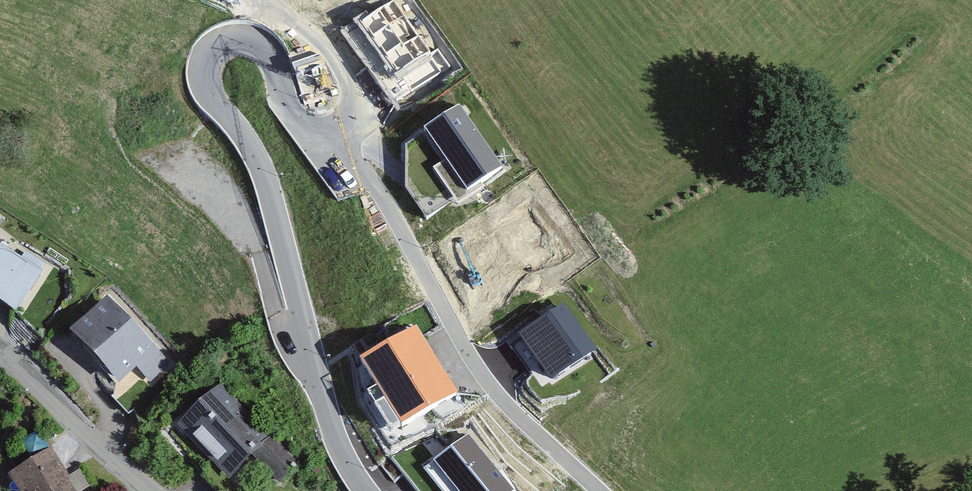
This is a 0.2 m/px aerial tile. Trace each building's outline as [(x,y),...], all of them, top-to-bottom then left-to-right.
[(330,11),(334,0),(300,0),(330,11)] [(401,0),(386,0),(343,31),(398,106),(450,68),(401,0)] [(504,167),(460,102),(424,126),(447,159),(435,167),(457,199),(504,167)] [(573,256),(541,207),(479,248),(510,296),(573,256)] [(0,242),(0,301),(17,311),(43,269),(0,242)] [(175,368),(99,292),(52,339),(104,390),(122,373),(153,390),(175,368)] [(598,348),(564,301),(518,333),(552,381),(598,348)] [(457,393),(416,324),(360,356),(401,425),(457,393)] [(299,461),(220,381),(175,426),(226,478),(251,454),(278,482),(299,461)] [(470,432),(426,465),(446,490),(515,490),(470,432)] [(51,448),(7,476),(17,490),(26,490),(79,490),(51,448)]
